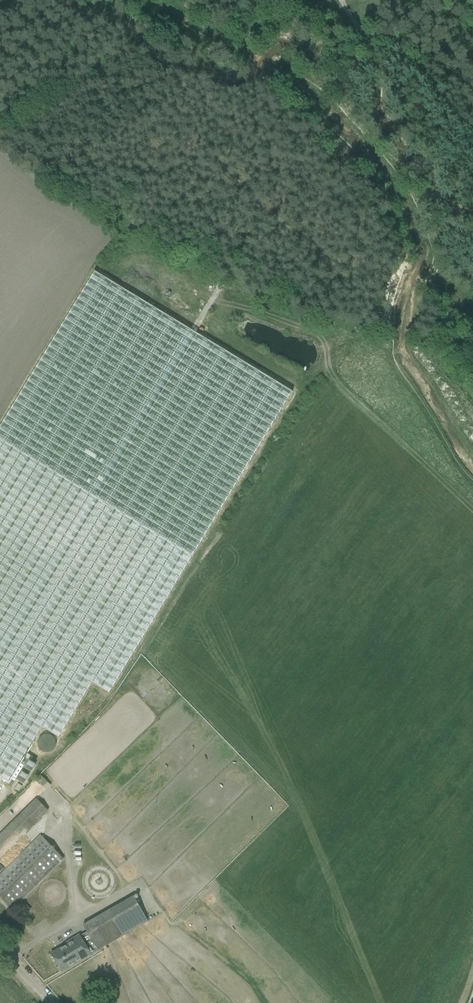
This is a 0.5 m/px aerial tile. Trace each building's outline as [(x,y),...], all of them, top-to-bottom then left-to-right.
[(292,392),(95,271),(0,427),(0,781),(1,779),(9,784),(8,786),(11,787),(16,780),(23,785),(35,765),(29,761),(32,757),(27,754),(25,758),(23,757),(41,727),(58,738),(92,683),(109,693),(292,392)] [(48,811),(36,799),(0,835),(0,858),(48,811)] [(12,909),(63,859),(41,836),(0,876),(0,897),(12,909)] [(57,951),(51,954),(61,971),(70,966),(125,934),(126,934),(111,909),(83,925),(92,940),(86,944),(82,936),(64,947),(60,949),(57,951)]
